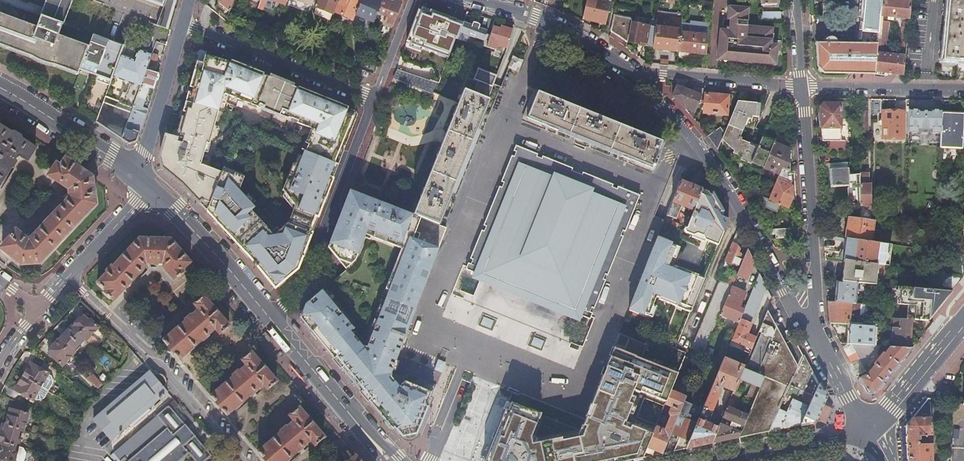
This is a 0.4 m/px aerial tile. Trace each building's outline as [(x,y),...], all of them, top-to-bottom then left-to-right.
[(82,69),(94,35),(96,31),(93,30),(86,49),(56,38),(62,22),(64,23),(72,0),(47,0),(36,30),(0,17),(0,40),(82,69)] [(172,3),(165,0),(164,0),(162,7),(155,26),(163,29),(172,3)] [(226,18),(233,0),(218,0),(215,8),(226,18)] [(257,8),(262,10),(265,0),(260,0),(257,8)] [(338,0),(316,0),(314,6),(333,14),(334,12),(338,0)] [(353,19),(355,14),(360,0),(338,0),(334,12),(353,19)] [(377,13),(382,0),(360,0),(355,14),(373,22),(377,13)] [(401,2),(395,0),(382,0),(377,13),(384,16),(382,22),(384,22),(383,24),(390,27),(391,25),(392,25),(401,2)] [(605,24),(610,1),(605,0),(586,0),(582,16),(591,18),(590,20),(605,24)] [(879,19),(879,15),(880,0),(864,0),(862,20),(878,21),(879,19)] [(908,18),(910,1),(900,0),(880,0),(879,15),(908,18)] [(946,4),(941,4),(942,8),(940,14),(945,16),(943,42),(937,43),(939,48),(936,52),(942,54),(941,60),(963,62),(963,0),(947,0),(946,4)] [(761,64),(760,27),(747,26),(748,8),(728,7),(726,30),(719,31),(716,60),(761,64)] [(462,22),(430,10),(428,13),(417,9),(406,41),(421,47),(421,48),(446,58),(453,39),(456,40),(462,22)] [(611,31),(626,41),(631,18),(614,15),(611,31)] [(652,48),(678,51),(681,24),(682,20),(656,16),(654,27),(652,48)] [(280,17),(277,25),(283,27),(286,19),(280,17)] [(138,19),(136,24),(135,27),(147,31),(150,24),(138,19)] [(884,72),(902,74),(908,22),(902,21),(902,22),(901,26),(900,26),(899,37),(900,38),(898,55),(884,54),(887,20),(879,19),(878,21),(877,43),(874,74),(883,75),(884,72)] [(469,36),(484,41),(487,30),(479,27),(480,24),(476,23),(473,22),(472,24),(464,21),(458,39),(467,43),(469,36)] [(628,42),(652,48),(654,27),(631,22),(628,42)] [(691,52),(706,54),(708,24),(690,22),(690,25),(681,24),(678,51),(678,55),(680,58),(683,59),(686,56),(691,57),(691,52)] [(491,27),(489,34),(485,48),(495,51),(496,45),(506,48),(511,30),(512,29),(501,26),(500,30),(491,27)] [(772,28),(760,27),(761,64),(775,65),(777,45),(771,44),(772,28)] [(124,46),(94,35),(82,69),(93,73),(79,111),(90,118),(97,123),(124,46)] [(867,74),(874,74),(877,43),(837,42),(836,42),(836,41),(836,40),(836,39),(835,39),(835,38),(834,38),(833,37),(832,37),(831,36),(830,36),(829,37),(828,37),(827,38),(826,38),(826,39),(825,39),(825,40),(825,41),(825,42),(825,43),(816,42),(817,68),(823,74),(867,74)] [(138,51),(124,46),(97,123),(110,132),(136,57),(150,62),(152,56),(138,51)] [(337,165),(343,150),(339,148),(350,118),(344,115),(347,107),(298,87),(297,88),(292,86),(292,85),(231,60),(230,63),(205,56),(206,52),(200,51),(194,54),(192,61),(196,61),(175,140),(165,137),(159,159),(161,170),(180,185),(190,195),(197,202),(207,213),(224,169),(226,161),(203,155),(206,144),(208,144),(221,97),(224,94),(257,108),(259,104),(263,106),(262,109),(272,113),(274,110),(280,113),(279,116),(288,120),(289,118),(297,121),(296,123),(308,128),(311,137),(305,152),(337,165)] [(153,53),(152,56),(150,62),(149,65),(156,67),(160,56),(153,53)] [(141,86),(147,70),(149,65),(150,62),(136,57),(110,132),(122,140),(126,129),(134,105),(141,86)] [(521,61),(511,57),(507,67),(517,71),(521,61)] [(154,90),(158,74),(154,73),(155,70),(151,68),(150,71),(147,70),(141,86),(154,90)] [(435,157),(426,181),(412,215),(412,216),(437,226),(440,220),(448,199),(470,146),(488,101),(486,100),(491,87),(495,75),(476,68),(472,80),(476,82),(471,95),(462,91),(457,104),(455,108),(454,108),(451,116),(452,116),(450,121),(444,135),(441,144),(438,149),(435,157)] [(415,76),(411,75),(405,72),(395,69),(391,78),(401,82),(411,86),(432,95),(436,85),(415,77),(415,76)] [(151,103),(154,90),(141,86),(134,105),(141,108),(148,110),(151,103)] [(683,89),(676,87),(671,96),(683,108),(684,109),(690,111),(689,114),(693,117),(694,115),(704,89),(693,88),(691,92),(683,89)] [(550,95),(533,89),(521,119),(541,127),(541,125),(568,136),(568,134),(578,110),(561,103),(553,100),(549,98),(550,95)] [(728,96),(704,94),(703,113),(726,115),(728,96)] [(757,103),(736,102),(727,126),(741,132),(747,119),(751,121),(751,117),(756,117),(757,103)] [(823,103),(819,107),(822,141),(827,141),(828,150),(845,150),(844,140),(840,140),(839,104),(823,103)] [(145,118),(148,110),(141,108),(134,105),(126,129),(140,134),(145,118)] [(579,110),(578,110),(568,134),(568,136),(569,136),(587,143),(587,142),(597,117),(595,116),(579,110)] [(903,111),(882,111),(882,138),(902,138),(903,111)] [(963,113),(941,112),(941,121),(940,138),(940,144),(961,146),(963,113)] [(587,142),(587,143),(588,143),(634,162),(633,165),(653,172),(665,142),(648,135),(648,137),(643,135),(602,119),(597,117),(587,142)] [(940,138),(941,121),(913,120),(913,137),(940,138)] [(19,157),(28,162),(36,149),(0,126),(0,186),(19,157)] [(741,132),(727,126),(724,133),(721,140),(734,152),(733,154),(740,157),(738,161),(750,165),(751,163),(757,149),(747,145),(748,144),(738,140),(741,132)] [(720,128),(707,137),(717,150),(721,140),(724,133),(720,128)] [(126,129),(122,140),(130,145),(136,143),(140,134),(126,129)] [(773,142),(761,137),(758,146),(757,149),(751,163),(763,168),(773,142)] [(789,149),(773,142),(763,168),(778,175),(781,168),(789,171),(788,151),(789,149)] [(512,286),(531,293),(578,312),(577,315),(589,320),(591,314),(589,313),(591,308),(593,309),(605,281),(602,280),(604,275),(606,276),(622,237),(620,236),(621,232),(624,233),(639,196),(617,187),(616,190),(611,188),(612,185),(582,173),(581,175),(576,173),(571,171),(572,169),(558,163),(541,156),(540,159),(536,157),(537,154),(515,146),(513,151),(516,152),(514,157),(511,156),(500,182),(503,183),(501,188),(499,187),(483,226),(485,227),(485,228),(483,232),(481,231),(475,246),(469,259),(472,260),(470,265),(467,264),(465,270),(478,275),(479,272),(512,286)] [(224,169),(207,213),(221,227),(233,240),(250,259),(266,278),(273,287),(275,289),(297,269),(331,182),(337,165),(305,152),(304,152),(298,167),(293,164),(283,191),(297,210),(293,214),(295,217),(291,226),(287,229),(285,227),(274,236),(251,212),(255,209),(239,191),(239,190),(244,178),(235,174),(234,177),(223,173),(224,169)] [(93,177),(65,159),(60,165),(55,166),(50,173),(51,179),(69,190),(68,192),(69,196),(70,197),(29,240),(19,232),(13,232),(3,245),(3,250),(22,266),(39,264),(96,204),(93,178),(93,177)] [(860,205),(860,184),(860,176),(854,176),(848,171),(848,167),(849,167),(849,162),(827,164),(827,168),(829,168),(831,187),(848,185),(849,210),(860,209),(860,205)] [(789,171),(781,168),(778,175),(776,180),(768,200),(779,204),(787,208),(792,197),(792,186),(791,185),(790,172),(789,171)] [(697,188),(680,181),(663,224),(670,227),(673,218),(675,219),(680,206),(683,207),(681,210),(684,211),(686,208),(693,211),(702,189),(697,188)] [(871,205),(871,184),(860,184),(860,205),(871,205)] [(710,193),(702,189),(693,211),(686,229),(683,230),(684,233),(704,242),(706,239),(717,244),(728,218),(722,216),(724,211),(720,204),(713,191),(710,193)] [(352,191),(349,191),(328,248),(346,270),(321,291),(306,305),(301,318),(391,426),(393,424),(403,437),(418,433),(428,405),(426,404),(431,391),(404,381),(398,386),(390,377),(391,373),(401,346),(446,229),(437,226),(412,216),(412,215),(406,213),(407,212),(372,198),(371,199),(352,191)] [(776,212),(779,204),(768,200),(767,199),(762,197),(763,207),(776,212)] [(874,220),(871,219),(871,220),(849,217),(846,238),(871,241),(874,220)] [(728,218),(717,244),(718,244),(728,218)] [(798,237),(797,228),(775,229),(775,239),(798,237)] [(742,242),(736,231),(724,260),(739,267),(744,256),(741,255),(737,253),(738,250),(739,249),(737,245),(742,242)] [(666,240),(657,237),(646,266),(653,269),(652,271),(649,269),(647,274),(651,275),(650,278),(642,275),(628,311),(637,314),(638,311),(648,315),(656,293),(659,294),(661,298),(690,310),(704,277),(675,265),(669,268),(667,267),(675,248),(665,244),(666,240)] [(171,240),(140,238),(98,283),(106,291),(105,292),(114,301),(147,267),(146,265),(147,264),(163,265),(162,266),(162,267),(174,281),(183,272),(183,270),(191,263),(171,240)] [(887,244),(871,241),(846,238),(844,259),(882,265),(884,265),(887,244)] [(753,263),(746,250),(744,256),(739,267),(736,276),(739,277),(738,279),(743,281),(744,279),(746,280),(753,263)] [(882,265),(844,259),(841,281),(857,283),(871,284),(879,284),(882,265)] [(766,287),(758,273),(743,310),(738,322),(702,408),(710,411),(718,392),(718,388),(719,385),(732,391),(738,378),(742,368),(748,353),(749,353),(755,338),(746,334),(750,324),(766,287)] [(962,276),(944,273),(942,286),(954,287),(963,276),(962,276)] [(732,286),(719,280),(691,348),(693,349),(690,356),(700,361),(703,354),(720,314),(731,287),(732,286)] [(841,281),(835,281),(834,302),(850,303),(855,304),(857,283),(841,281)] [(937,289),(900,286),(899,303),(909,304),(907,318),(912,318),(929,319),(952,290),(937,289)] [(731,287),(720,314),(738,322),(743,310),(738,308),(744,293),(731,287)] [(164,343),(179,361),(215,331),(218,334),(221,334),(229,328),(229,326),(205,298),(203,297),(195,304),(195,306),(198,310),(162,341),(164,343)] [(834,302),(828,302),(829,323),(848,324),(850,303),(834,302)] [(869,314),(870,304),(861,304),(861,314),(869,314)] [(757,333),(755,338),(749,353),(748,353),(742,368),(756,374),(770,339),(775,326),(766,309),(757,333)] [(84,338),(86,340),(98,327),(90,320),(89,321),(82,315),(72,326),(72,327),(84,338)] [(480,325),(494,329),(497,319),(483,315),(480,325)] [(907,318),(885,317),(884,327),(891,327),(890,346),(890,347),(909,348),(909,347),(912,318),(907,318)] [(849,324),(848,343),(852,344),(874,345),(875,326),(849,324)] [(779,334),(775,326),(770,339),(756,374),(763,377),(753,399),(746,416),(737,438),(769,431),(782,402),(789,385),(798,366),(802,356),(793,339),(784,344),(783,341),(779,334)] [(72,327),(60,339),(73,350),(84,338),(72,327)] [(782,333),(779,334),(783,341),(791,336),(789,332),(782,333)] [(663,406),(667,398),(669,392),(675,377),(677,373),(640,359),(646,345),(618,334),(581,427),(567,460),(625,460),(642,457),(656,424),(636,417),(644,398),(663,406)] [(541,347),(543,339),(534,337),(532,345),(541,347)] [(62,365),(74,352),(73,350),(60,339),(48,352),(62,365)] [(874,345),(852,344),(865,371),(877,356),(877,351),(880,345),(874,345)] [(866,374),(858,378),(866,393),(874,394),(912,348),(909,347),(909,348),(890,347),(890,346),(889,346),(866,374)] [(210,397),(226,416),(262,385),(265,389),(268,390),(276,383),(276,381),(253,353),(251,352),(243,359),(242,361),(246,366),(210,397)] [(677,373),(675,377),(682,380),(691,358),(684,356),(680,365),(677,373)] [(782,402),(769,431),(799,425),(817,384),(816,382),(802,356),(798,366),(789,385),(804,392),(801,399),(803,402),(802,405),(794,401),(796,397),(794,396),(789,407),(783,405),(784,403),(782,402)] [(444,360),(437,357),(433,368),(441,371),(444,360)] [(31,362),(15,390),(33,400),(49,373),(31,362)] [(742,368),(738,378),(751,384),(746,396),(753,399),(763,377),(756,374),(742,368)] [(94,421),(110,441),(111,442),(131,425),(132,426),(150,410),(149,409),(160,399),(161,400),(166,396),(165,395),(168,392),(150,372),(94,421)] [(817,384),(799,425),(806,423),(815,421),(825,399),(817,384)] [(656,424),(642,457),(655,455),(662,453),(676,418),(684,400),(685,398),(669,392),(667,398),(663,406),(656,424)] [(928,396),(910,419),(930,419),(930,397),(928,396)] [(717,428),(710,443),(720,441),(737,438),(746,416),(730,409),(733,400),(729,398),(717,428)] [(169,405),(174,411),(180,406),(175,400),(169,405)] [(581,427),(509,400),(487,460),(567,460),(581,427)] [(691,403),(684,400),(676,418),(662,453),(676,450),(685,448),(696,424),(697,419),(698,418),(687,413),(691,403)] [(186,457),(190,460),(206,460),(212,456),(196,437),(196,436),(193,433),(195,431),(190,426),(188,427),(186,424),(185,424),(174,411),(169,405),(157,416),(167,428),(130,460),(182,460),(186,457)] [(0,433),(0,442),(2,442),(0,449),(0,459),(7,460),(16,460),(20,446),(16,445),(20,430),(24,431),(29,413),(11,408),(6,425),(3,424),(0,433)] [(264,460),(288,460),(310,442),(313,446),(316,446),(324,440),(324,438),(300,409),(298,408),(290,416),(289,417),(293,422),(257,452),(264,460)] [(120,460),(130,460),(167,428),(157,416),(113,453),(120,460)] [(696,424),(685,448),(699,446),(703,445),(710,443),(717,428),(697,419),(696,424)] [(931,439),(930,419),(910,419),(906,424),(906,444),(917,444),(917,440),(918,440),(919,442),(931,442),(931,439)] [(906,444),(907,460),(925,460),(927,460),(927,449),(922,449),(922,452),(917,452),(917,444),(906,444)]
